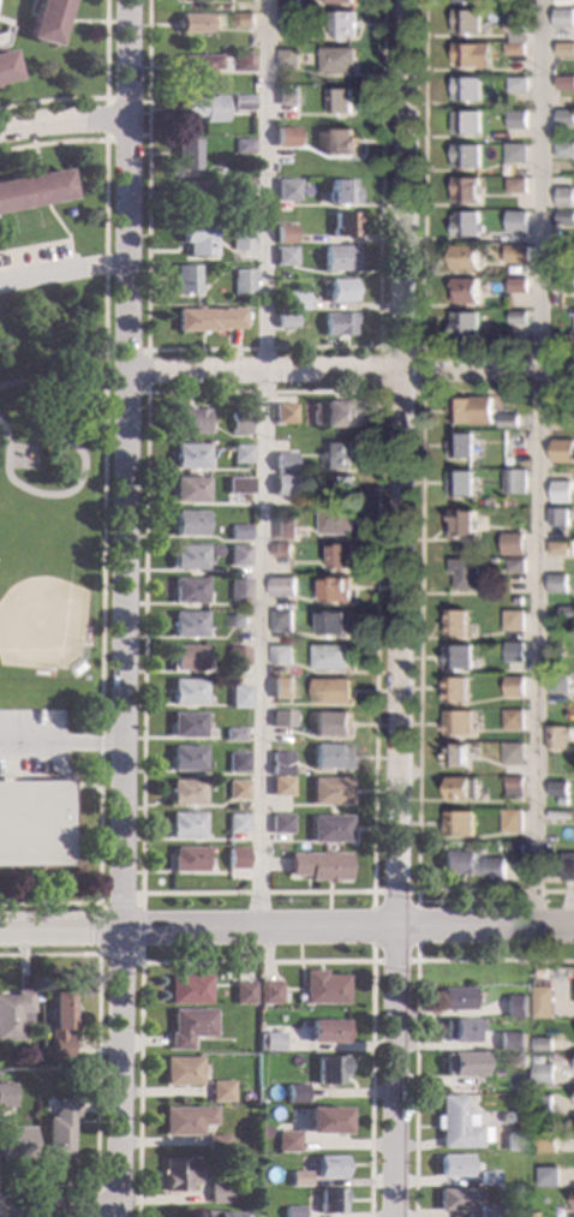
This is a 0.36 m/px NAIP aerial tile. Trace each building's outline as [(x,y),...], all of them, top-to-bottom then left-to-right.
[(31,16),(36,0),(67,0),(61,22),(55,46),(25,37),(31,16)] [(279,8),(279,0),(297,0),(298,8),(279,8)] [(573,26),(554,26),(554,8),(573,8),(573,26)] [(479,31),(454,32),(453,10),(479,10),(479,31)] [(353,35),(329,35),(329,11),(353,11),(353,35)] [(253,26),(234,26),(234,12),(253,12),(253,26)] [(209,32),(179,34),(179,14),(209,13),(209,32)] [(526,20),(526,31),(506,31),(506,20),(526,20)] [(490,66),(479,66),(479,65),(456,66),(456,61),(453,61),(453,43),(490,42),(490,66)] [(556,42),(573,42),(573,54),(556,54),(556,42)] [(524,54),(504,54),(504,43),(524,43),(524,54)] [(355,64),(353,64),(353,72),(321,72),(321,47),(355,47),(355,64)] [(298,66),(279,66),(279,48),(298,48),(298,66)] [(14,79),(0,83),(0,51),(7,49),(14,79)] [(253,71),(234,71),(233,53),(253,53),(253,71)] [(217,70),(211,70),(211,74),(181,76),(181,55),(217,55),(217,70)] [(556,76),(573,76),(573,89),(556,89),(556,76)] [(479,100),(453,100),(453,77),(479,77),(479,100)] [(527,90),(508,91),(508,77),(527,77),(527,90)] [(298,105),(276,106),(276,86),(298,85),(298,105)] [(349,95),(353,95),(353,102),(351,102),(351,112),(327,113),(327,89),(349,88),(349,95)] [(222,121),(201,121),(201,117),(180,117),(180,97),(210,97),(210,96),(222,96),(222,121)] [(252,111),(232,111),(232,96),(234,96),(252,96),(252,111)] [(573,124),(556,124),(555,109),(573,109),(573,124)] [(479,132),(453,133),(452,111),(479,111),(479,132)] [(526,127),(507,127),(507,111),(526,111),(526,127)] [(295,147),(275,148),(275,127),(295,127),(295,147)] [(352,136),(357,136),(357,145),(354,145),(354,155),(325,155),(325,129),(352,129),(352,136)] [(197,171),(175,171),(175,141),(197,139),(197,171)] [(252,154),(233,154),(233,139),(252,139),(252,154)] [(573,156),(555,157),(555,142),(573,142),(573,156)] [(526,161),(504,161),(504,143),(526,143),(526,161)] [(478,167),(452,166),(452,144),(478,144),(478,167)] [(46,203),(0,212),(0,181),(38,174),(65,168),(70,198),(46,203)] [(525,192),(506,192),(506,177),(514,177),(525,177),(525,192)] [(477,201),(452,201),(452,178),(478,178),(477,201)] [(249,197),(231,197),(231,180),(249,179),(249,197)] [(353,186),(357,186),(357,204),(328,204),(328,180),(352,179),(353,186)] [(297,201),(276,201),(276,180),(297,180),(297,201)] [(208,201),(179,202),(178,183),(208,181),(208,201)] [(556,187),(573,188),(573,206),(556,207),(556,187)] [(557,209),(573,209),(573,222),(557,223),(557,209)] [(525,225),(506,225),(506,210),(525,210),(525,225)] [(478,225),(482,225),(482,231),(477,231),(478,235),(452,235),(452,214),(455,214),(455,211),(477,211),(478,225)] [(354,237),(334,237),(333,213),(353,213),(354,237)] [(209,243),(213,243),(213,256),(185,256),(185,243),(180,243),(180,223),(209,223),(209,243)] [(251,251),(229,250),(231,223),(251,225),(251,251)] [(293,244),(275,244),(275,226),(293,225),(293,244)] [(527,262),(504,262),(504,244),(527,244),(527,262)] [(557,244),(573,244),(573,258),(557,258),(557,244)] [(477,269),(452,269),(450,245),(477,245),(477,269)] [(294,266),(274,266),(274,246),(294,246),(294,266)] [(353,270),(323,270),(323,246),(353,246),(353,270)] [(195,266),(196,293),(173,293),(173,266),(195,266)] [(251,296),(232,296),(231,269),(251,269),(251,296)] [(526,291),(507,291),(507,276),(526,276),(526,291)] [(556,278),(573,276),(573,291),(556,292),(556,278)] [(477,302),(450,302),(450,278),(477,278),(477,302)] [(352,302),(328,302),(328,280),(352,280),(352,302)] [(305,310),(286,310),(286,291),(305,292),(305,310)] [(198,309),(240,309),(240,328),(213,329),(213,332),(202,332),(202,334),(197,334),(197,332),(174,332),(174,309),(193,309),(193,306),(198,306),(198,309)] [(526,322),(509,323),(509,310),(526,310),(526,322)] [(477,336),(450,336),(450,312),(477,311),(477,336)] [(353,324),(352,324),(352,335),(323,335),(322,312),(353,312),(353,324)] [(294,328),(275,328),(275,315),(294,315),(294,328)] [(490,423),(470,424),(470,422),(448,422),(448,414),(446,414),(446,407),(447,407),(447,399),(470,399),(470,396),(489,396),(490,423)] [(353,426),(319,426),(319,424),(310,424),(310,405),(319,405),(319,402),(354,402),(353,426)] [(292,423),(273,423),(274,404),(293,404),(292,423)] [(203,434),(173,434),(174,410),(204,410),(203,434)] [(569,426),(551,426),(551,410),(569,410),(569,426)] [(247,435),(228,435),(228,412),(247,413),(247,435)] [(519,426),(498,426),(498,413),(519,413),(519,426)] [(471,457),(448,455),(449,447),(446,447),(446,441),(449,441),(449,432),(471,434),(471,457)] [(573,461),(551,461),(551,440),(573,440),(573,461)] [(351,467),(325,467),(325,442),(351,442),(351,467)] [(204,467),(172,467),(172,443),(204,445),(204,467)] [(250,463),(231,463),(231,445),(250,445),(250,463)] [(292,472),(273,472),(273,452),(292,452),(292,472)] [(526,491),(503,491),(504,469),(527,469),(526,491)] [(471,495),(449,494),(449,493),(446,493),(446,478),(449,478),(449,470),(471,470),(471,495)] [(292,496),(273,495),(273,476),(274,476),(292,476),(292,496)] [(354,499),(329,499),(329,489),(333,489),(333,476),(354,476),(354,499)] [(204,502),(172,502),(172,477),(204,478),(204,502)] [(250,494),(225,494),(225,478),(250,478),(250,494)] [(570,501),(551,501),(552,481),(570,482),(570,501)] [(354,524),(353,524),(353,532),(319,532),(319,507),(354,508),(354,524)] [(568,525),(549,524),(550,508),(568,508),(568,525)] [(474,536),(448,535),(448,523),(449,523),(449,509),(476,509),(474,536)] [(202,537),(173,536),(173,512),(202,512),(202,537)] [(297,538),(274,538),(274,517),(297,517),(297,538)] [(246,539),(228,539),(228,525),(246,525),(246,539)] [(522,554),(502,554),(502,531),(522,531),(522,554)] [(568,554),(550,554),(550,542),(568,542),(568,554)] [(291,555),(273,555),(273,543),(291,543),(291,555)] [(352,567),(328,567),(328,543),(352,543),(352,567)] [(203,569),(171,569),(171,568),(167,568),(167,554),(172,554),(172,545),(203,545),(203,569)] [(246,566),(226,566),(226,545),(245,545),(246,545),(246,566)] [(477,587),(453,587),(454,573),(448,573),(448,557),(477,559),(477,587)] [(525,572),(507,572),(507,557),(525,557),(525,572)] [(567,591),(548,591),(548,573),(567,573),(567,591)] [(295,595),(270,595),(270,577),(289,577),(295,577),(295,595)] [(203,603),(171,602),(171,578),(204,579),(203,603)] [(349,602),(319,602),(321,578),(349,578),(349,602)] [(249,601),(227,601),(227,579),(249,579),(249,601)] [(558,605),(573,605),(573,618),(558,618),(558,605)] [(292,631),(271,630),(271,609),(292,609),(292,631)] [(346,634),(317,634),(318,610),(347,610),(346,634)] [(465,637),(453,637),(454,633),(444,633),(444,610),(465,610),(465,637)] [(522,610),(522,630),(503,628),(504,610),(522,610)] [(203,637),(171,637),(171,612),(203,613),(203,637)] [(249,627),(228,627),(228,614),(249,614),(249,627)] [(522,662),(504,661),(504,640),(522,642),(522,662)] [(348,668),(313,668),(313,644),(348,644),(348,668)] [(471,668),(443,667),(443,644),(471,645),(471,668)] [(201,670),(179,670),(179,673),(167,673),(168,655),(171,655),(171,645),(201,645),(201,670)] [(292,663),(270,663),(270,645),(291,645),(292,645),(292,663)] [(246,666),(225,666),(226,646),(246,648),(246,666)] [(297,675),(289,675),(288,666),(297,666),(297,675)] [(522,696),(504,696),(504,675),(522,676),(522,696)] [(568,692),(548,692),(548,675),(568,675),(568,692)] [(292,698),(271,698),(271,676),(293,676),(292,698)] [(466,700),(444,700),(444,676),(466,676),(466,700)] [(349,703),(313,702),(313,678),(349,678),(349,703)] [(202,704),(169,704),(171,679),(202,680),(202,704)] [(247,708),(228,708),(228,686),(247,686),(247,708)] [(522,730),(502,729),(503,709),(522,709),(522,730)] [(472,734),(443,734),(444,710),(467,710),(472,710),(472,734)] [(292,727),(270,727),(271,711),(292,711),(292,727)] [(348,735),(312,735),(312,711),(349,711),(348,735)] [(202,729),(210,729),(210,738),(169,738),(171,712),(202,714),(202,729)] [(566,728),(572,728),(572,738),(566,738),(566,748),(545,748),(545,726),(566,727),(566,728)] [(241,741),(223,741),(223,729),(243,729),(241,741)] [(524,763),(502,763),(502,741),(522,741),(524,741),(524,763)] [(348,769),(312,769),(312,744),(348,745),(348,769)] [(466,765),(443,765),(443,752),(447,752),(447,744),(466,744),(466,765)] [(202,771),(169,771),(169,746),(202,747),(202,771)] [(288,775),(270,775),(270,752),(288,752),(288,775)] [(246,771),(226,771),(226,753),(246,753),(246,771)] [(522,797),(506,797),(506,776),(521,776),(524,776),(522,797)] [(70,866),(0,867),(0,777),(2,777),(2,781),(68,780),(70,866)] [(289,795),(269,795),(270,777),(291,777),(289,795)] [(470,785),(477,785),(477,797),(470,797),(470,798),(446,798),(446,777),(470,777),(470,785)] [(348,805),(311,805),(311,778),(348,778),(348,805)] [(201,805),(169,804),(169,780),(201,780),(201,805)] [(246,799),(227,799),(227,781),(246,781),(246,799)] [(548,781),(573,781),(573,795),(567,795),(566,804),(558,803),(558,795),(548,795),(548,781)] [(521,809),(521,831),(501,831),(502,809),(521,809)] [(572,818),(548,818),(548,810),(572,811),(572,818)] [(472,835),(444,835),(444,811),(472,811),(472,835)] [(202,839),(168,839),(168,813),(202,813),(202,839)] [(246,815),(246,833),(227,833),(227,815),(246,815)] [(291,834),(270,834),(270,815),(291,815),(291,834)] [(348,842),(311,842),(311,816),(348,816),(348,842)] [(203,872),(169,872),(169,857),(172,857),(172,848),(203,848),(203,872)] [(245,870),(226,870),(227,848),(245,848),(245,870)] [(474,859),(483,859),(484,855),(506,857),(504,878),(484,878),(484,873),(474,873),(474,875),(441,875),(442,851),(474,852),(474,859)] [(560,852),(573,852),(573,879),(560,879),(560,852)] [(347,879),(334,879),(334,883),(323,883),(323,881),(306,881),(306,876),(288,876),(288,853),(347,854),(347,879)] [(323,974),(347,976),(346,1004),(303,1003),(304,970),(323,970),(323,974)] [(208,1004),(167,1004),(167,977),(184,977),(184,974),(208,974),(208,1004)] [(253,1003),(232,1003),(232,982),(253,982),(253,1003)] [(279,1004),(257,1004),(257,982),(259,982),(279,982),(279,1004)] [(472,1010),(441,1010),(441,1000),(436,998),(436,992),(441,992),(441,988),(472,988),(472,1010)] [(19,1040),(0,1040),(0,996),(13,996),(13,991),(30,990),(30,1013),(29,1013),(29,1024),(19,1024),(19,1040)] [(72,1031),(62,1031),(62,1037),(68,1037),(68,1057),(49,1057),(48,992),(72,992),(72,1031)] [(527,1016),(504,1018),(504,995),(526,994),(527,1016)] [(552,1016),(533,1016),(533,998),(552,997),(552,1016)] [(213,1036),(189,1036),(189,1050),(167,1049),(167,1033),(169,1033),(171,1009),(213,1010),(213,1036)] [(345,1042),(307,1043),(307,1019),(346,1020),(345,1042)] [(480,1031),(478,1031),(478,1042),(456,1043),(456,1040),(443,1040),(442,1020),(480,1019),(480,1031)] [(281,1051),(261,1051),(262,1032),(281,1032),(281,1051)] [(524,1051),(498,1051),(498,1032),(524,1032),(524,1051)] [(551,1037),(552,1049),(533,1050),(533,1037),(551,1037)] [(483,1075),(444,1076),(443,1054),(482,1051),(483,1075)] [(527,1067),(513,1066),(513,1054),(527,1054),(527,1067)] [(343,1075),(340,1075),(340,1085),(329,1085),(329,1087),(323,1087),(323,1085),(315,1084),(316,1056),(343,1056),(343,1075)] [(198,1085),(161,1085),(161,1057),(198,1057),(198,1085)] [(554,1084),(534,1084),(534,1063),(552,1063),(554,1084)] [(231,1100),(208,1100),(208,1081),(231,1081),(231,1100)] [(12,1108),(0,1108),(0,1085),(12,1085),(12,1108)] [(304,1103),(286,1103),(286,1085),(304,1085),(304,1103)] [(552,1116),(533,1116),(533,1094),(552,1096),(552,1116)] [(464,1114),(472,1114),(472,1126),(479,1126),(479,1147),(440,1149),(440,1129),(434,1129),(434,1116),(440,1116),(438,1096),(462,1096),(464,1114)] [(77,1117),(70,1116),(70,1159),(46,1159),(46,1118),(54,1118),(54,1100),(77,1100),(77,1117)] [(213,1124),(199,1124),(199,1137),(161,1137),(162,1106),(213,1108),(213,1124)] [(345,1134),(304,1134),(304,1108),(309,1108),(345,1108),(345,1134)] [(509,1116),(508,1120),(506,1122),(503,1122),(501,1120),(501,1116),(503,1114),(506,1114),(509,1116)] [(521,1134),(514,1134),(514,1124),(522,1124),(521,1134)] [(31,1159),(0,1159),(0,1127),(31,1127),(31,1159)] [(267,1127),(267,1139),(257,1139),(257,1127),(267,1127)] [(293,1132),(298,1132),(298,1152),(275,1152),(275,1147),(269,1147),(269,1139),(275,1139),(275,1127),(293,1127),(293,1132)] [(557,1132),(557,1151),(536,1151),(536,1131),(557,1132)] [(524,1152),(503,1152),(503,1134),(524,1134),(524,1152)] [(226,1150),(204,1150),(204,1135),(226,1135),(226,1150)] [(468,1176),(438,1176),(438,1155),(468,1155),(468,1176)] [(550,1164),(539,1165),(539,1155),(550,1155),(550,1164)] [(342,1177),(316,1177),(316,1156),(343,1156),(342,1177)] [(196,1185),(185,1185),(185,1192),(162,1192),(162,1177),(159,1177),(159,1169),(161,1169),(161,1157),(196,1157),(196,1185)] [(560,1185),(539,1185),(539,1165),(560,1165),(560,1185)] [(309,1186),(289,1186),(289,1171),(309,1171),(309,1186)] [(496,1185),(477,1185),(477,1171),(496,1171),(496,1185)] [(227,1203),(207,1203),(207,1182),(214,1182),(227,1182),(227,1203)] [(342,1204),(341,1213),(317,1213),(318,1188),(342,1188),(342,1204)] [(467,1210),(437,1210),(437,1189),(467,1189),(467,1210)] [(496,1205),(496,1216),(477,1216),(477,1206),(496,1205)] [(301,1207),(301,1216),(282,1216),(282,1207),(301,1207)]
